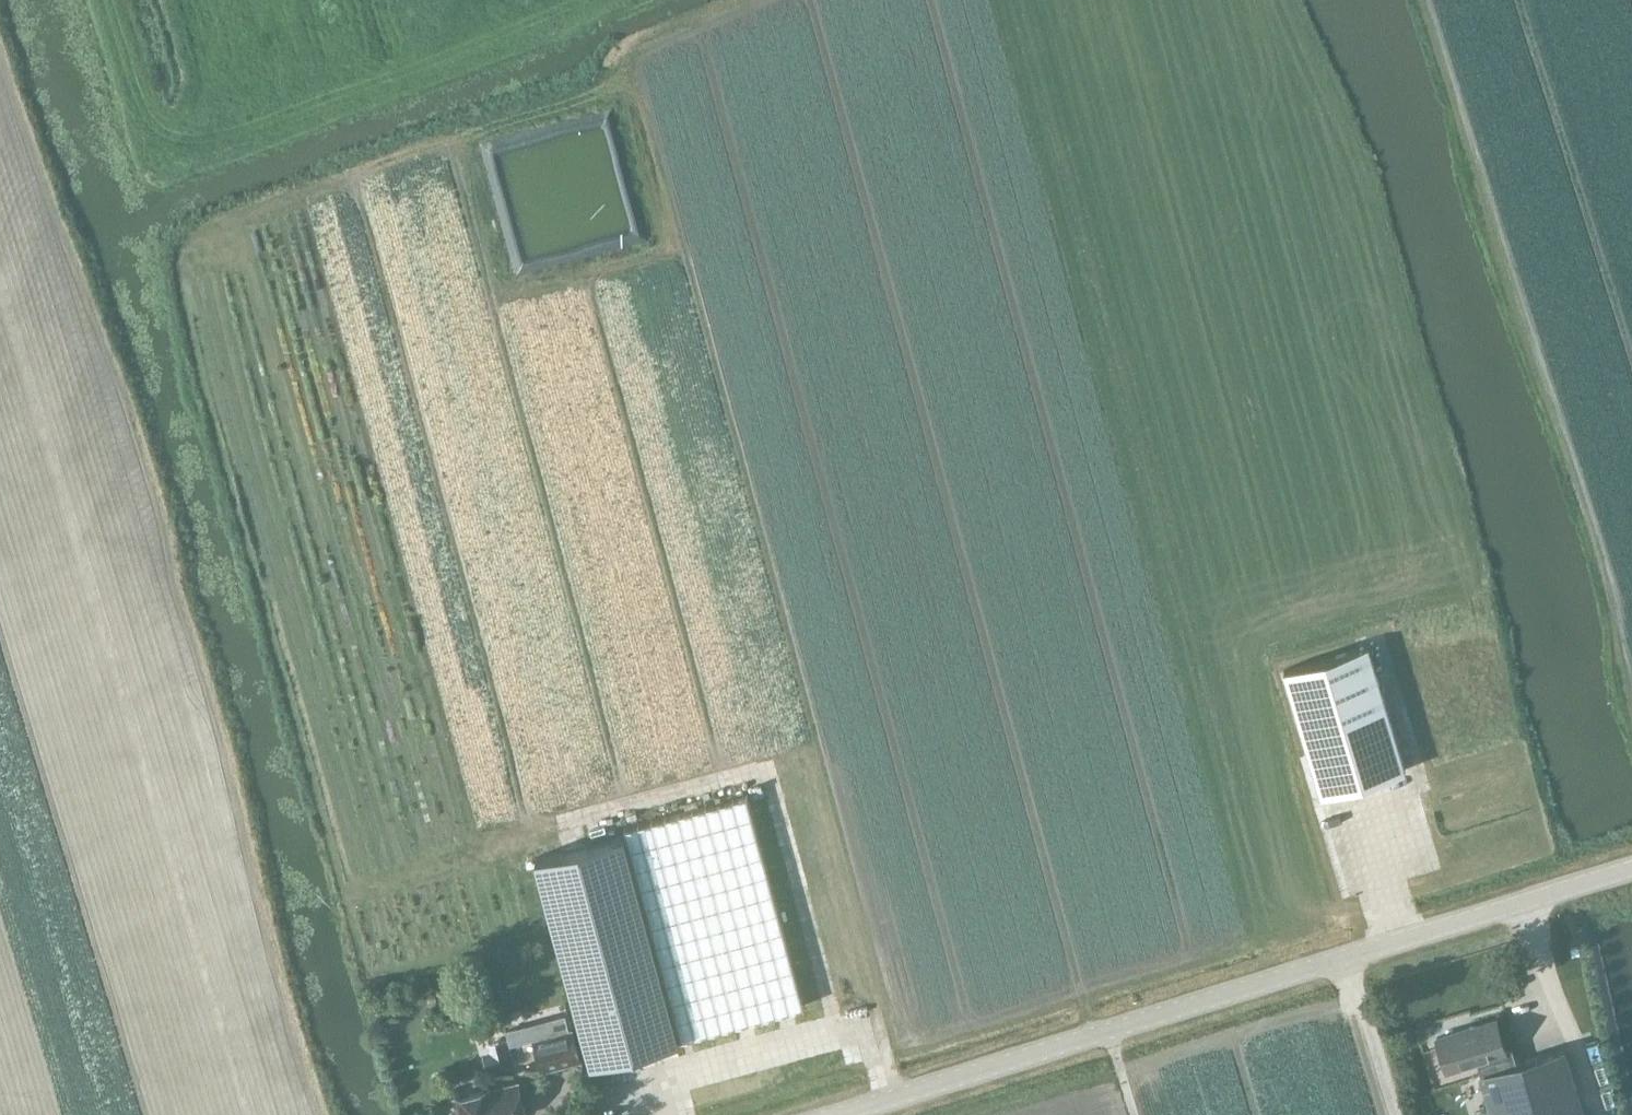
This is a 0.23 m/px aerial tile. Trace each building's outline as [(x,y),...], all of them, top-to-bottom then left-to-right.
[(1406,770),(1368,644),(1284,669),(1322,795),(1406,770)] [(746,796),(625,828),(648,916),(681,1040),(805,1007),(746,796)] [(792,849),(809,841),(804,831),(787,839),(792,849)] [(679,1040),(625,833),(536,857),(569,983),(590,1064),(679,1040)] [(1447,1070),(1479,1060),(1483,1074),(1481,1075),(1493,1114),(1584,1114),(1564,1049),(1515,1064),(1511,1049),(1506,1050),(1496,1019),(1437,1037),(1447,1070)] [(510,1045),(534,1038),(530,1023),(506,1029),(510,1045)] [(534,1041),(542,1070),(580,1060),(572,1030),(534,1041)] [(527,1111),(518,1080),(491,1087),(490,1085),(455,1095),(460,1110),(455,1111),(453,1114),(513,1114),(527,1111)]
